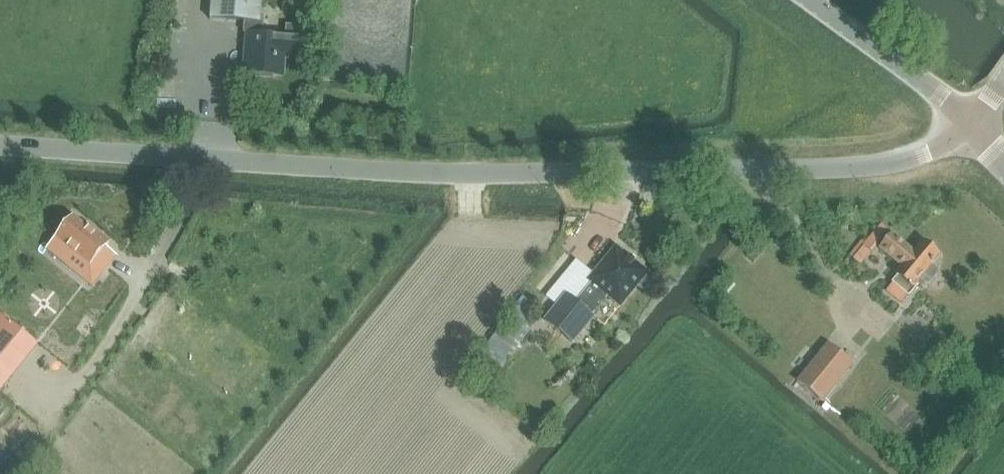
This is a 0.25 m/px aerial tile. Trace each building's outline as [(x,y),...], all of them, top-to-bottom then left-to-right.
[(261,18),(263,0),(214,0),(212,21),(246,24),(245,33),(248,33),(245,74),(284,77),(285,59),(311,61),(312,41),(312,39),(305,39),(306,28),(287,26),(286,40),(265,38),(266,19),(261,18)] [(74,218),(56,239),(84,262),(70,279),(90,295),(92,292),(104,277),(91,266),(110,243),(96,232),(94,234),(74,218)] [(862,241),(849,256),(860,265),(889,231),(881,224),(864,244),(862,241)] [(49,233),(35,250),(43,256),(56,239),(49,233)] [(925,243),(916,254),(894,237),(882,251),(904,269),(898,277),(900,279),(895,285),(912,298),(918,290),(916,289),(923,281),(928,285),(932,285),(940,275),(939,271),(934,267),(942,257),(925,243)] [(757,245),(748,255),(755,261),(764,251),(757,245)] [(646,276),(648,274),(616,248),(590,280),(585,275),(545,325),(569,345),(603,303),(608,297),(614,302),(621,307),(638,286),(643,290),(646,289),(651,283),(651,280),(646,276)] [(500,326),(522,342),(539,319),(532,314),(537,308),(522,297),(500,326)] [(5,399),(44,350),(0,314),(0,395),(5,399)] [(803,387),(828,406),(857,368),(832,349),(803,387)] [(917,469),(925,468),(923,459),(915,461),(917,469)]
